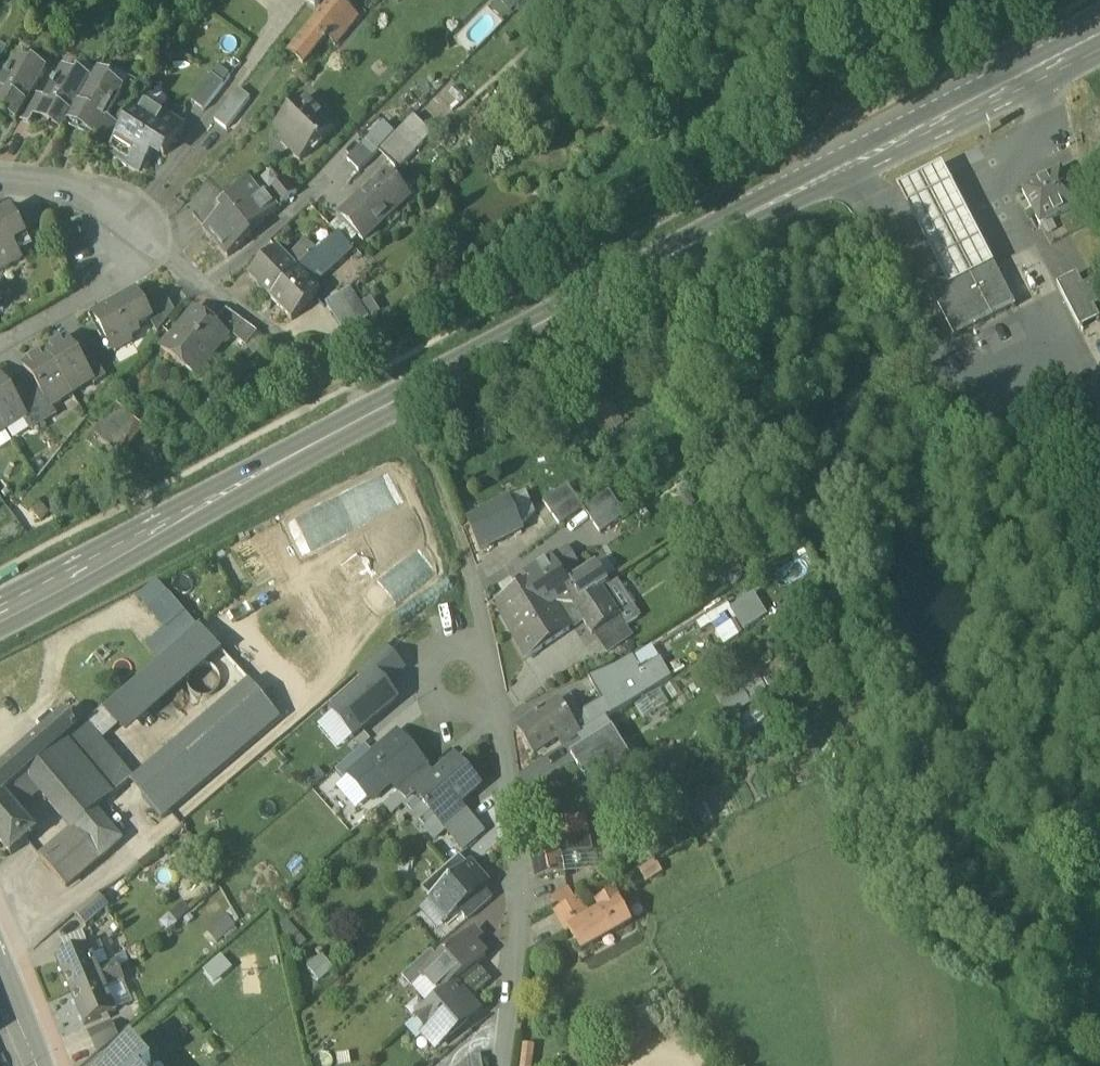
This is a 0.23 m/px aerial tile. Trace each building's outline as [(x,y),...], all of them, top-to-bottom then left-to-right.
[(290,53),(303,63),(321,42),(327,39),(329,41),(335,45),(355,21),(333,3),(290,53)] [(19,121),(19,120),(32,97),(46,73),(33,65),(30,69),(16,61),(0,90),(0,108),(4,110),(3,112),(19,121)] [(217,66),(211,75),(222,84),(228,75),(217,66)] [(70,122),(91,84),(77,76),(75,80),(61,72),(44,103),(37,115),(38,115),(49,122),(48,123),(64,132),(70,122)] [(97,74),(91,84),(70,122),(86,131),(87,130),(98,136),(106,122),(123,93),(109,85),(111,82),(97,74)] [(223,85),(222,84),(211,75),(190,101),(203,111),(223,85)] [(214,120),(226,130),(250,99),(238,90),(214,120)] [(19,120),(31,126),(37,117),(38,115),(37,115),(44,103),(32,97),(19,120)] [(285,146),(300,161),(318,143),(319,144),(334,129),(303,100),(275,128),(289,142),(285,146)] [(108,153),(140,173),(154,151),(164,157),(182,128),(141,102),(122,131),(108,153)] [(413,116),(404,125),(420,140),(429,132),(413,116)] [(93,145),(108,153),(122,131),(106,122),(98,136),(97,137),(93,145)] [(379,151),(398,169),(423,143),(420,140),(404,125),(379,151)] [(431,135),(429,132),(420,140),(423,143),(431,135)] [(347,161),(359,172),(378,153),(366,142),(347,161)] [(897,193),(950,292),(993,270),(942,170),(897,193)] [(1022,193),(1041,228),(1079,208),(1061,173),(1022,193)] [(358,235),(363,240),(408,198),(386,175),(341,216),(341,217),(358,235)] [(268,193),(280,207),(297,193),(285,178),(268,193)] [(227,203),(226,204),(249,234),(277,211),(263,194),(259,198),(248,185),(227,203)] [(217,193),(193,217),(205,230),(220,215),(216,210),(225,203),(226,204),(227,203),(217,193)] [(251,237),(249,234),(226,204),(225,203),(216,210),(220,215),(205,230),(228,256),(251,237)] [(23,262),(15,247),(28,239),(12,210),(0,217),(0,275),(23,262)] [(339,235),(348,245),(358,235),(341,217),(331,226),(339,235)] [(316,252),(308,259),(297,270),(270,298),(292,320),(319,293),(312,286),(352,249),(348,245),(339,235),(333,240),(332,238),(316,252)] [(305,241),(287,259),(297,270),(308,259),(316,252),(305,241)] [(270,298),(297,270),(287,259),(276,248),(249,276),(270,298)] [(931,298),(954,342),(1016,311),(993,266),(931,298)] [(1080,333),(1099,322),(1094,311),(1099,308),(1099,301),(1092,285),(1083,290),(1077,278),(1057,289),(1080,333)] [(325,303),(344,333),(380,311),(371,297),(360,304),(350,288),(325,303)] [(154,329),(157,334),(175,312),(163,290),(141,302),(151,320),(150,320),(154,329)] [(94,315),(113,351),(131,341),(130,337),(139,332),(137,327),(150,320),(151,320),(141,302),(136,292),(94,315)] [(162,349),(196,376),(228,337),(227,336),(213,325),(194,309),(162,349)] [(230,334),(246,347),(257,333),(226,309),(216,322),(213,325),(227,336),(230,334)] [(66,340),(45,353),(72,396),(92,383),(93,382),(79,360),(66,340)] [(72,396),(45,353),(24,367),(37,387),(51,409),(52,408),(72,396)] [(92,383),(94,387),(107,379),(90,353),(79,360),(93,382),(92,383)] [(5,432),(25,419),(26,419),(12,397),(0,377),(0,424),(5,432)] [(37,387),(26,394),(45,424),(57,416),(52,408),(51,409),(37,387)] [(45,424),(26,394),(23,390),(12,397),(26,419),(25,419),(33,431),(45,424)] [(613,405),(594,417),(607,439),(626,427),(613,405)] [(95,435),(121,457),(144,431),(117,408),(95,435)] [(543,501),(560,525),(584,508),(567,484),(543,501)] [(511,499),(525,526),(533,520),(525,507),(531,502),(527,491),(511,499)] [(584,509),(600,534),(625,516),(609,491),(584,509)] [(469,520),(483,547),(525,527),(525,526),(511,499),(469,520)] [(32,513),(41,522),(49,514),(39,505),(32,513)] [(550,558),(560,574),(576,564),(567,548),(550,558)] [(517,587),(517,588),(538,623),(547,617),(543,611),(555,604),(569,602),(574,605),(580,601),(569,582),(567,584),(560,574),(550,558),(529,571),(533,578),(517,587)] [(595,566),(604,580),(616,573),(607,559),(595,566)] [(727,562),(716,578),(732,589),(744,573),(727,562)] [(595,566),(569,582),(580,601),(598,590),(605,586),(604,583),(606,582),(604,580),(595,566)] [(616,579),(605,586),(598,590),(616,617),(623,628),(641,616),(616,579)] [(148,613),(169,594),(157,582),(136,600),(148,613)] [(530,629),(538,623),(517,588),(494,602),(510,631),(525,622),(530,629)] [(583,619),(593,633),(616,617),(598,590),(580,601),(574,605),(583,619)] [(159,662),(198,628),(169,594),(148,613),(164,631),(146,647),(159,662)] [(750,599),(731,610),(744,630),(762,619),(750,599)] [(573,625),(583,619),(574,605),(569,602),(555,604),(568,623),(570,621),(573,625)] [(568,623),(555,604),(543,611),(547,617),(538,623),(530,629),(525,622),(510,631),(525,658),(573,625),(570,621),(568,623)] [(696,623),(701,632),(721,620),(719,617),(731,610),(728,605),(696,623)] [(623,628),(616,617),(593,633),(608,657),(631,641),(623,628)] [(715,633),(723,645),(739,636),(731,623),(715,633)] [(159,662),(104,710),(118,726),(128,737),(186,686),(186,684),(186,677),(189,672),(194,667),(199,665),(206,665),(209,666),(223,654),(199,627),(198,628),(159,662)] [(387,648),(357,673),(366,683),(375,675),(384,685),(404,668),(387,648)] [(595,690),(596,691),(619,678),(615,671),(633,661),(631,656),(614,666),(588,677),(595,690)] [(638,668),(637,668),(619,678),(596,691),(601,699),(586,708),(587,709),(581,712),(571,697),(559,704),(578,734),(605,718),(632,702),(651,690),(657,686),(669,679),(658,659),(641,669),(640,669),(639,668),(638,668)] [(615,671),(619,678),(637,668),(633,661),(615,671)] [(203,699),(209,698),(215,695),(218,689),(220,683),(219,677),(216,671),(212,667),(209,666),(206,665),(199,665),(194,667),(189,672),(186,677),(186,684),(186,686),(187,690),(191,695),(197,698),(203,699)] [(366,683),(333,711),(353,736),(396,699),(384,685),(375,675),(366,683)] [(743,689),(752,704),(769,693),(759,679),(743,689)] [(675,682),(665,688),(672,700),(682,695),(675,682)] [(281,719),(250,683),(131,784),(162,821),(281,719)] [(669,705),(657,686),(651,690),(632,702),(644,720),(669,705)] [(752,704),(743,689),(720,704),(729,718),(752,704)] [(577,734),(578,734),(559,704),(557,702),(517,727),(533,753),(556,739),(561,746),(577,736),(577,734)] [(732,723),(741,737),(766,722),(757,708),(732,723)] [(71,740),(64,746),(111,800),(131,782),(99,743),(118,726),(104,710),(71,740)] [(338,749),(353,736),(333,711),(317,724),(338,749)] [(577,736),(583,745),(611,728),(605,718),(578,734),(577,734),(577,736)] [(60,726),(22,759),(33,773),(64,746),(71,740),(60,726)] [(583,771),(594,789),(633,765),(611,728),(583,745),(578,748),(589,767),(583,771)] [(373,753),(348,774),(369,798),(370,799),(390,782),(398,792),(427,767),(397,732),(373,753)] [(348,774),(373,753),(365,744),(335,769),(344,779),(348,774)] [(73,832),(74,831),(97,811),(111,800),(64,746),(33,773),(28,777),(40,792),(73,832)] [(571,752),(583,771),(589,767),(578,748),(571,752)] [(0,778),(0,784),(9,794),(28,777),(33,773),(22,759),(0,778)] [(416,793),(439,820),(459,803),(478,786),(455,760),(436,777),(416,793)] [(326,776),(317,766),(305,775),(315,786),(326,776)] [(398,792),(406,802),(416,793),(436,777),(427,767),(398,792)] [(356,809),(369,798),(348,774),(344,779),(335,786),(356,809)] [(9,794),(5,797),(18,811),(40,792),(28,777),(9,794)] [(9,794),(0,784),(0,802),(5,797),(9,794)] [(406,802),(398,792),(383,805),(391,815),(402,806),(406,802)] [(406,802),(402,806),(435,843),(448,831),(439,820),(416,793),(406,802)] [(18,811),(5,797),(0,802),(0,844),(11,857),(37,834),(18,811)] [(439,820),(448,831),(467,813),(459,803),(439,820)] [(74,831),(77,834),(100,861),(123,841),(97,811),(74,831)] [(485,832),(467,813),(448,831),(465,850),(485,832)] [(529,842),(537,882),(565,876),(561,857),(588,852),(582,819),(544,826),(546,839),(529,842)] [(77,834),(61,848),(83,875),(100,861),(77,834)] [(66,889),(83,875),(61,848),(44,862),(66,889)] [(561,857),(565,876),(596,870),(593,851),(588,852),(561,857)] [(431,899),(468,866),(459,856),(422,889),(431,899)] [(431,899),(448,919),(458,909),(483,888),(487,884),(470,865),(468,866),(431,899)] [(458,909),(468,920),(492,899),(483,888),(458,909)] [(552,899),(558,911),(575,902),(569,890),(552,899)] [(75,914),(86,927),(110,907),(99,894),(75,914)] [(565,924),(581,953),(631,925),(615,895),(597,905),(600,910),(584,918),(582,914),(565,924)] [(448,919),(431,899),(419,908),(437,928),(448,919)] [(558,912),(565,924),(582,914),(576,902),(575,902),(558,911),(558,912)] [(192,913),(184,904),(170,916),(178,925),(192,913)] [(236,929),(224,915),(205,931),(217,945),(236,929)] [(68,957),(89,948),(83,934),(62,943),(68,957)] [(423,978),(440,997),(454,986),(486,958),(468,937),(440,962),(423,977),(423,978)] [(101,943),(89,948),(98,970),(110,966),(101,943)] [(57,961),(71,994),(103,981),(98,970),(89,948),(68,957),(57,961)] [(402,978),(412,988),(423,978),(423,977),(440,962),(431,952),(402,978)] [(234,969),(222,955),(202,972),(214,986),(234,969)] [(334,970),(322,955),(307,968),(319,982),(334,970)] [(98,970),(103,981),(121,974),(117,963),(110,966),(98,970)] [(455,986),(469,1002),(492,982),(478,966),(455,986)] [(126,984),(121,974),(103,981),(107,992),(125,985),(126,984)] [(412,988),(428,1008),(440,997),(423,978),(412,988)] [(107,992),(103,981),(71,994),(85,1027),(117,1014),(116,1013),(107,992)] [(107,992),(116,1013),(133,1006),(125,985),(107,992)] [(415,1020),(426,1033),(432,1027),(444,1041),(477,1012),(469,1002),(455,986),(454,986),(440,997),(428,1008),(415,1020)] [(88,1035),(97,1055),(118,1037),(112,1025),(88,1035)] [(438,1046),(444,1041),(432,1027),(426,1033),(438,1046)] [(151,1065),(132,1044),(107,1065),(151,1065)] [(470,1065),(483,1065),(481,1056),(468,1058),(470,1065)]
